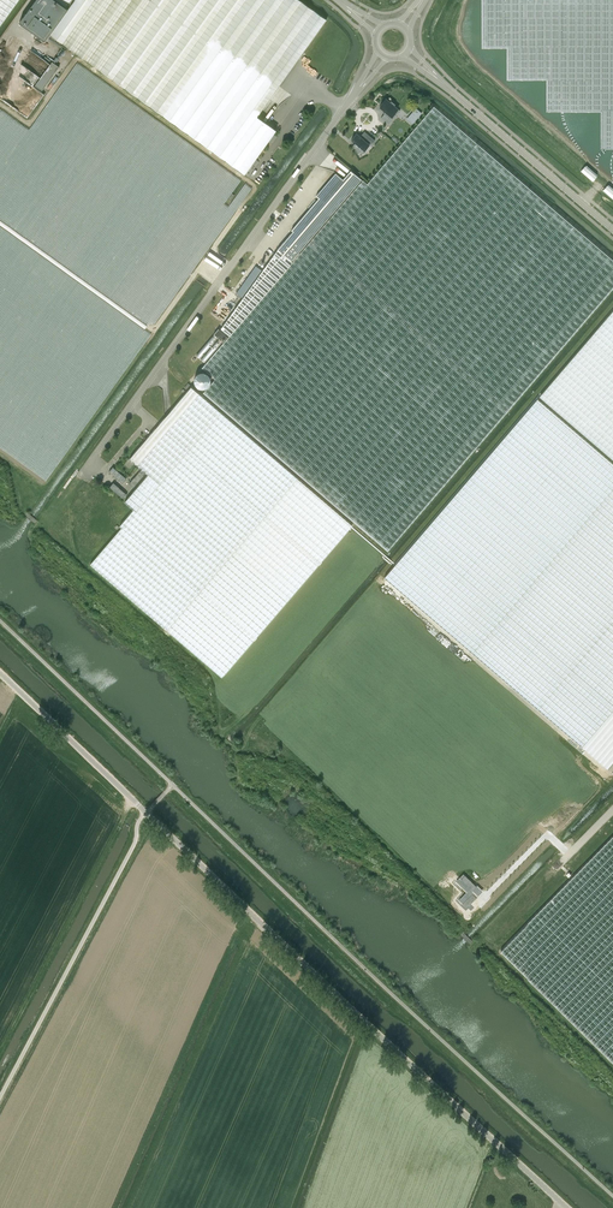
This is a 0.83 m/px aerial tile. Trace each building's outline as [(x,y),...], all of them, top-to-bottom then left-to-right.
[(0,26),(15,5),(19,0),(0,0),(0,25),(0,26)] [(19,21),(45,40),(68,8),(67,7),(58,0),(34,0),(19,21)] [(50,34),(124,87),(124,88),(244,174),(257,157),(276,129),(269,125),(257,116),(298,59),(302,53),(327,19),(300,0),(75,0),(50,34)] [(59,50),(52,45),(50,48),(38,39),(29,51),(41,60),(40,62),(47,67),(59,50)] [(27,82),(23,86),(30,93),(34,89),(27,82)] [(383,113),(385,113),(381,117),(389,124),(396,115),(394,113),(398,109),(386,98),(380,106),(385,110),(383,113)] [(336,173),(316,196),(319,198),(291,230),(293,231),(278,249),(221,328),(229,335),(200,369),(214,380),(203,392),(388,550),(612,287),(612,260),(434,106),(367,183),(363,180),(362,180),(351,170),(343,179),(336,173)] [(416,107),(407,118),(413,124),(423,112),(416,107)] [(356,133),(351,139),(355,142),(353,145),(357,153),(364,149),(365,150),(369,145),(370,146),(375,140),(364,131),(360,136),(356,133)] [(581,171),(593,181),(597,176),(585,166),(581,171)] [(612,199),(612,190),(607,185),(603,190),(612,199)] [(218,235),(229,217),(226,215),(225,217),(221,215),(212,231),(218,235)] [(539,396),(612,459),(612,310),(539,396)] [(196,355),(205,362),(223,341),(223,342),(228,336),(218,328),(214,334),(196,355)] [(222,676),(352,525),(191,386),(130,458),(148,474),(125,501),(134,509),(120,525),(122,527),(90,563),(167,629),(222,676)] [(25,515),(35,522),(37,519),(28,512),(25,515)] [(501,951),(612,1060),(612,837),(501,951)] [(476,885),(463,873),(459,877),(456,881),(467,892),(459,900),(462,903),(461,904),(466,908),(478,896),(472,890),(476,885)]
